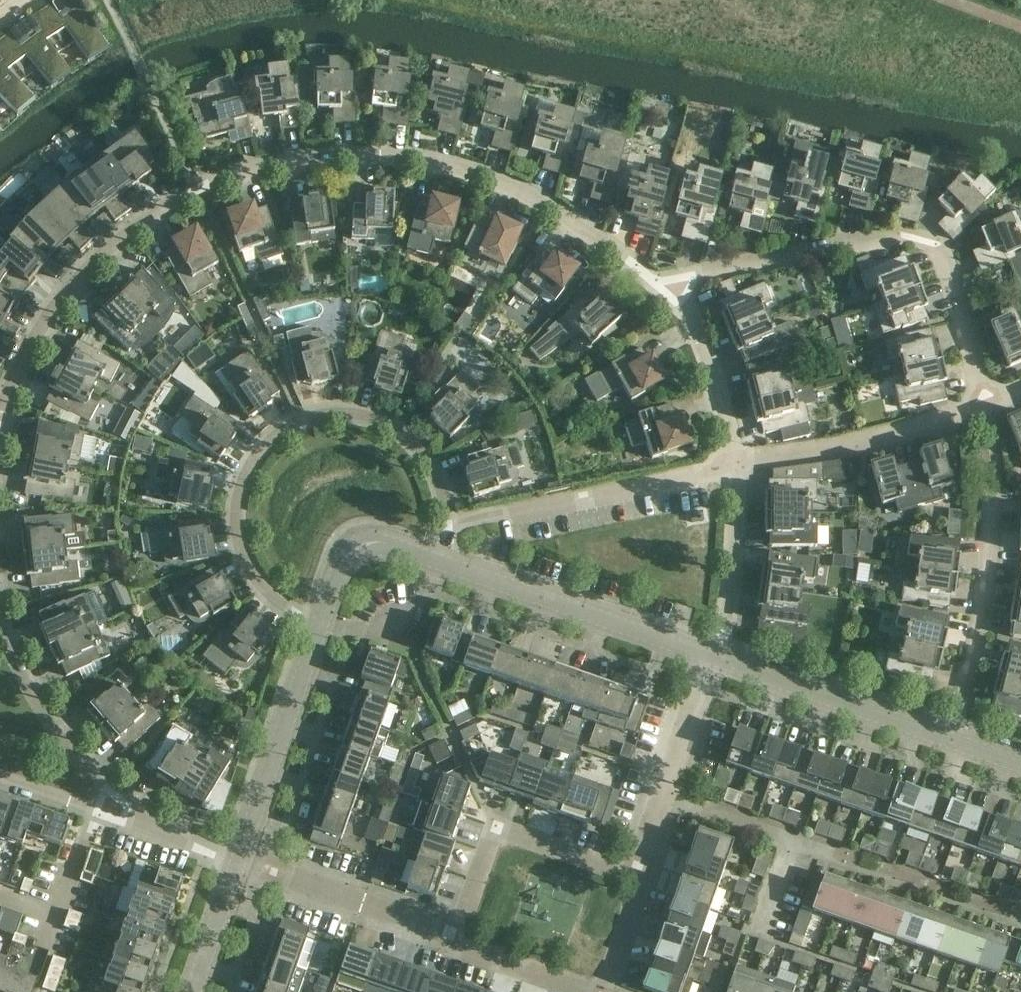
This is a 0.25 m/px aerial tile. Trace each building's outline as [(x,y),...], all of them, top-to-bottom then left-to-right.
[(108,48),(81,6),(61,18),(51,3),(31,16),(41,31),(56,55),(56,54),(76,41),(88,60),(108,48)] [(56,54),(56,55),(41,31),(21,46),(10,32),(0,39),(0,59),(2,61),(19,83),(38,68),(51,86),(69,72),(56,54)] [(349,88),(349,67),(349,59),(328,59),(328,70),(314,70),(314,85),(316,85),(317,109),(335,109),(335,108),(340,108),(340,123),(354,123),(354,89),(354,88),(349,88)] [(406,91),(407,81),(409,62),(389,59),(387,70),(373,68),(371,84),(374,84),(371,107),(383,108),(381,123),(407,126),(409,92),(410,91),(406,91)] [(34,99),(19,83),(2,61),(0,62),(0,100),(2,98),(17,114),(34,99)] [(300,108),(297,88),(297,87),(291,88),(289,76),(288,64),(267,67),(268,78),(254,80),(256,94),(259,94),(262,118),(280,115),(280,114),(285,114),(287,129),(301,127),(298,108),(300,108)] [(362,67),(349,67),(349,88),(354,88),(354,89),(362,89),(362,67)] [(462,101),(465,91),(469,73),(449,68),(446,78),(432,74),(428,89),(431,90),(425,113),(443,117),(443,116),(448,118),(444,132),(458,136),(466,103),(467,102),(462,101)] [(298,75),(289,76),(291,88),(297,87),(297,88),(299,87),(298,75)] [(251,137),(241,99),(241,98),(237,99),(234,88),(231,76),(224,78),(225,79),(215,82),(210,84),(206,88),(207,92),(188,97),(194,120),(196,119),(201,137),(205,137),(205,139),(229,133),(228,130),(234,129),(237,141),(251,137)] [(416,82),(407,81),(406,91),(410,91),(409,92),(415,93),(416,82)] [(516,117),(519,107),(524,89),(504,83),(501,94),(487,90),(483,104),(486,105),(479,128),(497,133),(497,132),(502,133),(498,148),(512,152),(521,119),(521,118),(516,117)] [(242,86),(234,88),(237,99),(241,98),(241,99),(245,98),(242,86)] [(474,93),(465,91),(462,101),(467,102),(466,103),(471,104),(474,93)] [(575,112),(555,106),(552,116),(538,112),(534,127),(537,128),(530,151),(548,156),(548,155),(553,156),(549,171),(563,175),(572,142),(572,141),(567,140),(570,130),(575,112)] [(528,110),(519,107),(516,117),(521,118),(521,119),(525,120),(528,110)] [(579,132),(570,130),(567,140),(572,141),(572,142),(576,143),(579,132)] [(107,152),(132,187),(136,184),(136,185),(145,178),(147,182),(163,170),(147,149),(149,148),(143,139),(141,141),(135,132),(107,152)] [(618,159),(623,141),(603,135),(600,146),(586,142),(582,156),(585,157),(578,180),(596,185),(596,184),(601,185),(597,200),(610,204),(620,171),(620,170),(615,169),(618,159)] [(855,208),(869,212),(878,178),(874,177),(882,149),(862,143),(859,154),(844,150),(840,164),(843,165),(837,188),(859,194),(855,208)] [(132,187),(107,152),(91,164),(87,158),(83,160),(123,216),(131,210),(120,195),(132,187)] [(801,219),(814,222),(824,189),(819,187),(827,160),(807,154),(804,164),(790,160),(786,175),(789,175),(782,198),(805,205),(801,219)] [(908,205),(904,219),(917,223),(927,189),(922,188),(930,160),(910,154),(907,165),(892,161),(888,175),(891,176),(885,199),(908,205)] [(627,162),(618,159),(615,169),(620,170),(620,171),(624,172),(627,162)] [(115,222),(120,218),(123,216),(83,160),(80,163),(84,169),(66,182),(93,215),(104,207),(115,222)] [(746,229),(760,233),(769,199),(765,198),(773,170),(753,164),(750,175),(735,171),(731,185),(734,186),(728,209),(750,215),(746,229)] [(660,203),(667,179),(668,175),(640,167),(637,178),(630,176),(627,189),(617,187),(613,199),(626,202),(623,214),(639,219),(637,229),(643,230),(642,234),(655,238),(664,205),(665,204),(660,203)] [(692,240),(705,244),(716,206),(711,205),(719,177),(699,171),(698,177),(683,173),(678,192),(681,193),(674,216),(686,219),(682,234),(693,237),(692,240)] [(953,240),(974,218),(978,215),(974,211),(984,202),(995,191),(980,176),(972,184),(962,173),(951,184),(953,186),(937,203),(953,219),(943,230),(953,240)] [(676,181),(667,179),(660,203),(665,204),(664,205),(669,206),(676,181)] [(41,195),(88,245),(95,238),(83,224),(93,215),(66,182),(50,197),(45,192),(41,195)] [(334,230),(332,218),(335,217),(335,203),(330,203),(329,190),(308,193),(309,201),(301,202),(303,216),(291,218),(295,246),(318,242),(317,233),(334,230)] [(391,247),(393,219),(396,219),(398,204),(393,204),(394,191),(373,190),(372,197),(365,197),(365,212),(352,211),(351,239),(374,240),(375,231),(376,231),(376,246),(391,247)] [(38,198),(43,203),(27,218),(58,247),(68,238),(80,251),(88,245),(41,195),(38,198)] [(430,255),(434,240),(450,244),(456,219),(454,218),(457,204),(432,198),(431,203),(418,200),(406,249),(430,255)] [(990,219),(984,202),(974,211),(978,215),(980,214),(983,222),(990,219)] [(283,255),(270,218),(266,206),(254,211),(252,206),(228,214),(232,228),(231,228),(239,253),(254,248),(259,263),(283,255)] [(1020,226),(1014,213),(1001,219),(1002,221),(980,231),(989,252),(976,258),(982,271),(1009,259),(1014,257),(1012,253),(1020,249),(1020,226)] [(483,275),(489,277),(492,278),(495,278),(498,276),(501,273),(503,267),(505,268),(516,244),(514,243),(520,230),(496,219),(494,224),(478,216),(463,248),(467,250),(460,264),(483,275)] [(12,235),(7,231),(4,234),(9,239),(10,238),(42,267),(55,278),(63,270),(49,258),(58,247),(27,218),(12,235)] [(196,230),(173,243),(176,247),(164,254),(190,297),(211,285),(203,272),(218,263),(205,241),(203,242),(196,230)] [(24,296),(25,293),(36,281),(32,278),(40,270),(39,269),(42,267),(10,238),(9,239),(4,234),(1,237),(6,242),(0,250),(0,278),(24,296)] [(554,302),(570,282),(568,280),(577,269),(556,253),(553,257),(542,249),(512,290),(532,305),(541,292),(554,302)] [(1020,249),(1012,253),(1014,257),(1009,259),(1018,278),(1020,276),(1020,250),(1020,249)] [(882,300),(920,286),(913,266),(909,268),(905,256),(860,272),(867,292),(878,288),(882,300)] [(351,269),(345,269),(346,294),(352,294),(357,294),(356,268),(351,269)] [(130,277),(115,292),(143,321),(156,333),(160,329),(165,323),(168,319),(170,317),(171,316),(172,313),(173,311),(173,310),(172,309),(175,306),(160,291),(161,290),(142,270),(133,279),(130,277)] [(0,278),(0,318),(4,320),(6,317),(12,308),(15,310),(24,296),(0,278)] [(729,333),(766,318),(761,307),(772,302),(764,283),(719,301),(724,312),(721,314),(729,333)] [(920,286),(882,300),(886,312),(876,316),(882,334),(901,327),(902,329),(928,319),(924,307),(927,306),(920,286)] [(156,333),(143,321),(115,292),(100,307),(102,309),(93,318),(113,338),(114,337),(128,352),(131,349),(132,350),(133,350),(134,350),(135,350),(139,347),(143,344),(147,341),(152,337),(156,333)] [(258,311),(265,307),(260,296),(253,300),(258,311)] [(591,344),(602,335),(604,337),(615,329),(613,325),(623,316),(609,300),(603,306),(598,300),(587,310),(579,301),(546,330),(548,332),(529,349),(539,361),(580,332),(591,344)] [(242,318),(249,315),(244,304),(237,307),(242,318)] [(1005,368),(1005,369),(1020,362),(1020,304),(1000,312),(1004,321),(992,326),(998,341),(995,341),(1000,351),(1002,350),(1009,366),(1005,368)] [(265,307),(258,311),(263,322),(270,318),(265,307)] [(464,314),(455,327),(471,337),(480,324),(464,314)] [(249,315),(242,318),(247,329),(254,326),(249,315)] [(14,338),(20,329),(4,320),(0,318),(0,330),(14,338)] [(766,318),(729,333),(737,353),(740,351),(745,363),(789,345),(789,346),(799,342),(791,321),(771,330),(766,318)] [(314,343),(309,327),(285,333),(292,359),(290,359),(296,384),(309,380),(311,386),(318,384),(318,383),(338,378),(331,353),(328,354),(324,340),(314,343)] [(903,369),(942,360),(937,340),(933,341),(931,328),(904,335),(904,336),(884,340),(889,360),(900,357),(903,369)] [(849,330),(834,335),(839,351),(854,346),(849,330)] [(373,389),(381,391),(400,397),(408,373),(405,371),(409,358),(399,354),(404,338),(380,331),(372,356),(370,355),(362,379),(375,384),(373,389)] [(58,369),(94,388),(100,377),(110,382),(119,364),(101,355),(102,354),(77,341),(71,352),(68,350),(58,369)] [(647,359),(641,348),(597,373),(585,380),(597,401),(609,394),(622,387),(631,401),(653,388),(652,387),(664,379),(652,357),(647,359)] [(263,372),(248,351),(228,364),(237,378),(228,384),(236,396),(233,398),(248,420),(265,408),(271,404),(268,399),(279,392),(265,371),(263,372)] [(751,403),(809,388),(806,376),(798,378),(794,358),(747,369),(750,381),(746,382),(751,403)] [(942,360),(903,369),(905,381),(894,384),(898,403),(918,399),(920,406),(947,400),(943,382),(946,381),(942,360)] [(94,388),(58,369),(48,388),(52,390),(46,401),(70,414),(71,413),(89,422),(98,404),(88,399),(94,388)] [(158,369),(152,378),(161,384),(168,375),(158,369)] [(479,388),(462,370),(443,389),(442,387),(424,405),(433,415),(429,419),(434,424),(435,424),(449,439),(468,420),(465,418),(475,407),(467,400),(479,388)] [(809,388),(751,403),(756,423),(760,422),(763,434),(780,430),(783,442),(810,435),(807,424),(809,423),(805,403),(813,401),(809,388)] [(143,393),(133,407),(141,413),(151,399),(143,393)] [(215,411),(193,396),(179,416),(193,426),(187,435),(199,443),(197,446),(219,460),(230,443),(230,444),(235,437),(230,434),(237,423),(216,409),(215,411)] [(671,404),(637,415),(639,420),(624,425),(632,448),(646,443),(652,459),(676,451),(675,449),(689,444),(681,420),(677,421),(671,404)] [(1020,455),(1020,415),(1019,416),(1003,423),(1004,424),(1008,422),(1013,436),(1011,437),(1015,447),(1017,446),(1020,455)] [(27,459),(66,467),(69,454),(80,457),(84,437),(64,433),(65,428),(37,423),(34,439),(31,438),(27,459)] [(467,478),(473,498),(498,490),(497,486),(511,482),(507,472),(523,467),(516,443),(491,451),(490,449),(466,457),(470,469),(465,471),(467,478)] [(908,466),(920,506),(941,500),(938,489),(951,485),(947,473),(949,472),(946,462),(944,462),(940,447),(919,453),(921,462),(908,466)] [(168,497),(182,500),(181,503),(206,509),(210,489),(211,489),(213,481),(207,480),(210,467),(185,462),(185,464),(159,458),(153,482),(170,486),(168,497)] [(66,467),(27,459),(23,480),(26,481),(24,493),(51,498),(52,497),(72,501),(76,481),(64,479),(66,467)] [(920,506),(908,466),(895,470),(892,460),(871,466),(875,482),(873,483),(876,493),(878,492),(882,505),(895,501),(898,513),(920,506)] [(765,513),(805,513),(805,501),(816,501),(816,481),(823,480),(823,463),(772,470),(773,480),(768,480),(768,492),(765,492),(765,513)] [(559,482),(560,490),(572,488),(571,480),(559,482)] [(560,490),(559,482),(547,485),(549,493),(560,490)] [(838,511),(857,511),(857,497),(838,497),(838,511)] [(116,499),(106,499),(106,509),(116,509),(116,499)] [(805,513),(765,513),(765,534),(769,534),(769,547),(817,547),(816,526),(805,526),(805,513)] [(24,555),(64,550),(85,548),(83,534),(73,535),(71,516),(51,519),(51,517),(23,521),(25,533),(21,534),(24,555)] [(200,518),(175,523),(176,525),(145,529),(149,554),(170,550),(172,561),(186,559),(187,563),(212,559),(209,538),(208,531),(203,532),(200,518)] [(917,570),(957,576),(959,555),(956,554),(957,542),(930,538),(930,540),(910,537),(907,557),(919,558),(917,570)] [(64,550),(24,555),(26,576),(30,576),(31,588),(59,585),(58,584),(79,581),(77,561),(65,562),(64,550)] [(760,586),(799,592),(801,580),(813,581),(816,560),(768,553),(766,566),(763,565),(760,586)] [(217,581),(210,569),(188,582),(190,584),(167,598),(179,619),(194,610),(199,620),(212,612),(214,616),(236,603),(226,585),(222,578),(217,581)] [(957,576),(917,570),(915,583),(904,581),(901,601),(921,604),(921,605),(949,609),(950,596),(954,597),(957,576)] [(1020,604),(1020,572),(1019,583),(1016,582),(1012,603),(1020,604)] [(758,631),(802,646),(805,627),(806,627),(809,606),(798,604),(799,592),(760,586),(757,607),(760,608),(759,620),(758,631)] [(853,587),(853,596),(862,596),(862,587),(853,587)] [(64,603),(38,614),(44,626),(40,627),(49,647),(96,626),(107,621),(101,607),(94,591),(64,604),(64,603)] [(1012,603),(1009,624),(1013,624),(1011,637),(1020,638),(1020,604),(1012,603)] [(903,642),(942,652),(947,631),(944,630),(947,618),(920,612),(920,613),(900,608),(895,627),(906,630),(903,642)] [(249,622),(238,613),(224,632),(222,631),(202,656),(225,674),(238,657),(246,664),(255,653),(258,655),(274,635),(258,622),(252,617),(249,622)] [(462,665),(472,638),(461,634),(463,629),(434,619),(424,649),(451,658),(450,661),(462,665)] [(96,626),(49,647),(57,666),(61,665),(66,676),(91,665),(91,664),(110,656),(96,626)] [(462,665),(490,675),(500,646),(472,636),(472,638),(462,665)] [(942,652),(903,642),(901,654),(889,651),(885,671),(904,676),(904,677),(931,683),(934,671),(937,672),(942,652)] [(1020,681),(1020,646),(1009,643),(1006,655),(1003,654),(998,675),(1020,681)] [(528,656),(500,646),(490,675),(518,684),(528,656)] [(370,650),(360,679),(365,680),(361,691),(389,701),(393,689),(390,688),(395,676),(403,679),(409,663),(400,660),(370,650)] [(545,694),(555,665),(528,656),(518,684),(545,694)] [(582,674),(555,665),(545,694),(572,703),(582,674)] [(100,727),(130,701),(122,691),(131,684),(118,668),(102,682),(101,681),(80,699),(89,709),(86,711),(100,727)] [(572,703),(586,708),(583,716),(596,721),(609,684),(582,674),(572,703)] [(998,675),(992,695),(996,696),(993,708),(1020,715),(1020,681),(998,675)] [(637,695),(638,694),(609,684),(596,721),(624,731),(625,729),(636,734),(648,699),(637,695)] [(389,701),(361,691),(360,691),(350,719),(379,729),(389,701)] [(130,701),(100,727),(114,743),(117,741),(125,751),(146,732),(145,731),(161,718),(147,702),(139,710),(130,701)] [(506,718),(509,709),(496,704),(493,714),(506,718)] [(244,719),(252,722),(256,711),(248,708),(244,719)] [(509,709),(506,718),(519,723),(522,713),(509,709)] [(452,717),(457,727),(469,720),(465,711),(452,717)] [(252,722),(244,719),(239,718),(235,729),(240,731),(238,739),(245,741),(252,722)] [(370,756),(379,729),(350,719),(341,746),(370,756)] [(173,789),(205,738),(177,720),(162,745),(161,744),(146,768),(157,775),(155,778),(173,789)] [(441,734),(436,726),(436,725),(423,731),(428,741),(441,734)] [(459,732),(463,741),(464,741),(476,735),(472,726),(459,732)] [(546,736),(559,740),(563,731),(550,726),(546,736)] [(749,772),(761,737),(737,729),(725,764),(749,772)] [(559,740),(572,745),(576,735),(563,731),(559,740)] [(559,740),(546,736),(543,745),(556,750),(559,740)] [(749,772),(771,780),(783,745),(761,737),(749,772)] [(221,811),(229,787),(222,781),(226,774),(223,773),(229,763),(228,762),(232,754),(205,738),(173,789),(191,800),(193,797),(204,804),(205,803),(204,805),(221,811)] [(447,748),(443,740),(431,746),(429,747),(437,764),(452,757),(447,748)] [(572,745),(559,740),(556,750),(569,754),(572,745)] [(794,788),(806,753),(783,745),(771,780),(794,788)] [(360,783),(370,756),(341,746),(331,773),(360,783)] [(394,765),(404,768),(408,755),(398,752),(394,765)] [(470,762),(477,778),(480,779),(479,781),(479,782),(507,791),(517,763),(489,753),(488,755),(485,754),(470,762)] [(817,795),(829,760),(806,753),(794,788),(817,795)] [(851,768),(829,760),(817,795),(839,803),(851,768)] [(507,791),(533,800),(534,801),(543,776),(544,776),(546,773),(517,763),(507,791)] [(616,763),(613,773),(624,777),(627,767),(616,763)] [(404,768),(394,765),(389,778),(399,781),(404,768)] [(468,782),(461,766),(445,774),(444,777),(441,776),(431,804),(460,814),(470,786),(467,785),(468,782)] [(839,803),(862,811),(874,776),(851,768),(839,803)] [(639,773),(629,770),(626,780),(636,783),(639,773)] [(351,811),(360,783),(331,773),(322,800),(351,811)] [(570,785),(560,814),(589,824),(589,822),(600,826),(610,799),(613,789),(574,775),(570,785)] [(570,785),(544,776),(543,776),(534,801),(533,800),(532,804),(560,814),(570,785)] [(862,811),(884,819),(897,784),(874,776),(862,811)] [(920,792),(897,784),(884,819),(907,827),(920,792)] [(737,806),(741,793),(731,790),(726,802),(737,806)] [(942,800),(920,792),(907,827),(930,835),(942,800)] [(741,793),(737,806),(747,809),(751,797),(741,793)] [(11,800),(10,801),(4,799),(5,798),(1,796),(1,797),(0,796),(0,833),(11,800)] [(0,833),(0,839),(1,839),(1,838),(11,841),(11,843),(14,844),(15,842),(22,845),(25,835),(35,808),(34,808),(33,809),(27,807),(28,806),(24,804),(24,805),(14,801),(11,800),(0,833)] [(310,840),(318,843),(337,850),(341,839),(351,811),(322,800),(312,829),(313,829),(310,840)] [(942,800),(930,835),(953,843),(965,808),(942,800)] [(451,840),(460,814),(431,804),(422,801),(413,828),(422,831),(421,833),(425,834),(426,833),(451,841),(451,840)] [(782,822),(786,809),(776,806),(772,818),(782,822)] [(388,823),(392,810),(383,807),(378,820),(388,823)] [(51,814),(35,808),(25,835),(29,837),(30,835),(40,839),(39,840),(42,841),(43,840),(62,847),(63,843),(66,833),(67,833),(68,830),(66,829),(68,822),(59,818),(59,819),(50,816),(51,814)] [(988,816),(965,808),(953,843),(976,851),(988,816)] [(786,809),(782,822),(792,825),(796,813),(786,809)] [(388,823),(397,826),(402,813),(392,810),(388,823)] [(976,851),(998,859),(1010,824),(988,816),(976,851)] [(372,820),(366,837),(380,842),(386,825),(372,820)] [(827,837),(832,825),(822,821),(817,834),(827,837)] [(388,823),(383,836),(393,839),(397,826),(388,823)] [(1010,824),(998,859),(1020,867),(1020,866),(1020,827),(1010,824)] [(832,825),(827,837),(837,841),(842,828),(832,825)] [(690,852),(725,864),(733,841),(698,829),(690,852)] [(426,833),(425,834),(416,860),(445,870),(455,841),(451,840),(451,841),(426,833)] [(873,853),(877,841),(867,837),(863,850),(873,853)] [(877,841),(873,853),(883,857),(887,844),(877,841)] [(362,848),(359,857),(371,861),(374,852),(362,848)] [(82,872),(94,877),(103,853),(90,849),(82,872)] [(763,878),(772,854),(760,850),(751,873),(763,878)] [(690,852),(682,875),(717,887),(725,864),(690,852)] [(918,869),(923,857),(913,853),(908,866),(918,869)] [(923,857),(918,869),(928,873),(933,860),(923,857)] [(379,858),(376,870),(385,873),(389,862),(379,858)] [(445,870),(416,860),(406,888),(435,898),(445,870)] [(135,891),(173,904),(174,901),(177,891),(178,891),(179,887),(177,887),(180,879),(173,876),(173,877),(166,874),(159,872),(144,867),(142,875),(140,874),(139,878),(141,878),(137,888),(136,888),(135,891)] [(385,873),(376,870),(375,869),(370,882),(380,886),(385,873)] [(964,885),(968,872),(958,869),(954,881),(964,885)] [(94,877),(82,872),(79,880),(92,885),(94,877)] [(968,872),(964,885),(974,888),(978,876),(968,872)] [(833,917),(846,882),(824,874),(812,909),(833,917)] [(682,875),(674,897),(709,909),(717,887),(682,875)] [(28,894),(32,881),(24,879),(20,891),(28,894)] [(866,889),(846,882),(833,917),(854,924),(866,889)] [(745,897),(755,900),(760,888),(749,884),(745,897)] [(1009,901),(1013,888),(1003,885),(999,897),(1009,901)] [(1009,901),(1019,904),(1020,899),(1020,891),(1013,888),(1009,901)] [(866,889),(854,924),(874,931),(886,896),(866,889)] [(173,904),(135,891),(136,891),(134,898),(132,897),(131,901),(133,901),(129,911),(128,911),(127,914),(165,927),(166,924),(169,914),(170,914),(171,910),(169,910),(171,904),(173,905),(173,904)] [(907,903),(886,896),(874,931),(894,938),(907,903)] [(674,897),(666,920),(701,932),(709,909),(674,897)] [(755,900),(745,897),(741,909),(751,912),(755,900)] [(927,910),(907,903),(894,938),(915,945),(927,910)] [(0,913),(0,931),(14,935),(15,933),(16,934),(18,927),(22,915),(2,908),(0,913)] [(66,919),(78,923),(81,914),(69,910),(66,919)] [(947,917),(927,910),(915,945),(935,952),(947,917)] [(119,937),(157,950),(158,947),(161,937),(162,937),(163,933),(161,933),(163,927),(165,928),(165,927),(127,914),(128,914),(126,921),(124,921),(123,924),(125,924),(121,934),(120,934),(119,937)] [(955,959),(968,925),(947,917),(935,952),(955,959)] [(78,923),(66,919),(63,927),(75,931),(78,923)] [(309,928),(282,919),(278,930),(277,929),(267,958),(296,967),(306,971),(315,944),(305,940),(306,939),(305,939),(309,928)] [(666,920),(658,943),(693,955),(701,932),(666,920)] [(988,932),(968,925),(955,959),(976,966),(988,932)] [(726,941),(736,945),(741,932),(730,929),(726,941)] [(804,936),(792,932),(788,943),(801,947),(804,936)] [(1009,939),(988,932),(976,966),(997,974),(1002,962),(1001,961),(1009,939)] [(16,934),(15,933),(14,935),(12,942),(24,946),(27,938),(16,934)] [(111,960),(149,973),(150,970),(153,960),(154,960),(155,956),(153,956),(155,950),(157,951),(157,950),(119,937),(120,938),(118,944),(116,944),(115,947),(117,947),(113,957),(112,957),(111,960)] [(762,955),(766,942),(758,939),(754,952),(762,955)] [(1009,939),(1001,961),(1002,962),(1020,968),(1020,943),(1009,939)] [(736,945),(726,941),(722,953),(732,957),(736,945)] [(766,942),(762,955),(770,957),(774,945),(766,942)] [(685,978),(693,955),(658,943),(650,965),(685,978)] [(367,983),(377,955),(349,945),(335,983),(361,991),(364,991),(367,983)] [(840,961),(844,950),(832,946),(828,957),(840,961)] [(844,950),(840,961),(853,965),(857,955),(844,950)] [(801,965),(805,955),(794,951),(791,962),(801,965)] [(404,964),(377,955),(367,983),(392,991),(394,991),(404,964)] [(805,955),(801,965),(812,969),(815,959),(805,955)] [(50,965),(62,969),(65,961),(53,956),(50,965)] [(296,967),(267,958),(258,985),(279,991),(288,991),(296,967)] [(129,991),(142,991),(145,983),(146,983),(147,979),(145,979),(147,973),(149,974),(149,973),(111,960),(112,961),(110,967),(108,967),(107,970),(109,970),(105,980),(104,980),(103,983),(129,991)] [(871,975),(882,978),(886,966),(875,962),(871,975)] [(404,964),(394,991),(425,991),(431,973),(404,964)] [(50,965),(42,988),(53,991),(54,991),(62,969),(50,965)] [(685,978),(650,965),(642,989),(651,991),(689,991),(693,980),(685,978)] [(756,972),(736,965),(727,991),(749,991),(756,972)] [(840,979),(844,968),(833,965),(829,975),(840,979)] [(882,978),(892,982),(896,970),(886,966),(882,978)] [(4,991),(31,991),(35,980),(14,973),(12,972),(5,970),(5,969),(2,968),(0,974),(0,991),(4,991)] [(844,968),(840,979),(850,983),(854,972),(844,968)] [(775,979),(756,972),(749,991),(771,991),(775,979)] [(431,973),(425,991),(456,991),(459,983),(431,973)] [(710,986),(721,990),(725,978),(714,974),(710,986)] [(922,989),(926,979),(913,974),(910,985),(922,989)] [(882,978),(871,975),(867,987),(877,991),(882,978)] [(992,986),(1002,991),(1004,991),(1008,980),(996,976),(992,986)] [(882,978),(877,991),(880,991),(889,991),(892,982),(882,978)] [(795,986),(775,979),(771,991),(792,991),(795,986)] [(922,989),(930,991),(935,991),(938,983),(926,979),(922,989)] [(103,983),(104,984),(102,990),(101,990),(100,991),(129,991),(103,983)] [(459,983),(456,991),(485,991),(459,983)]
